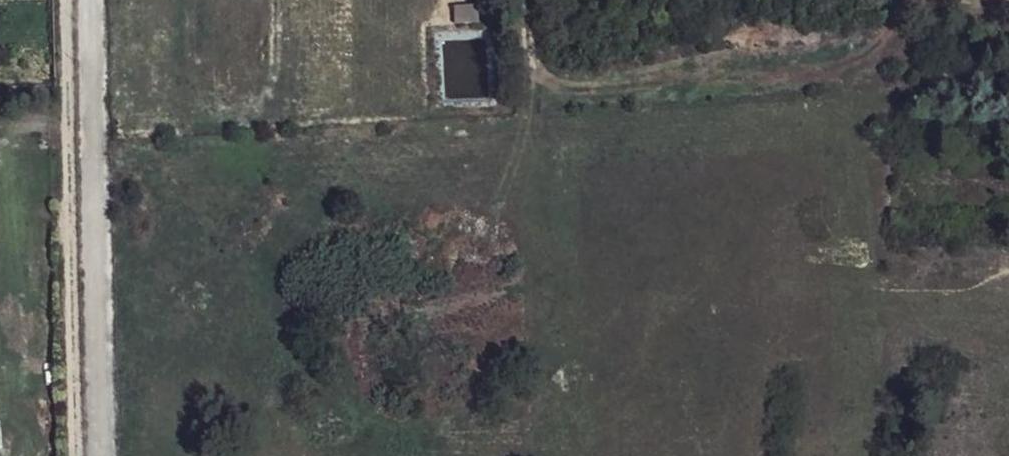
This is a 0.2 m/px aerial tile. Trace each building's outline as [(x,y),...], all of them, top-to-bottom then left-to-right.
[(478,6),(454,6),(454,25),(478,24),(478,6)]
